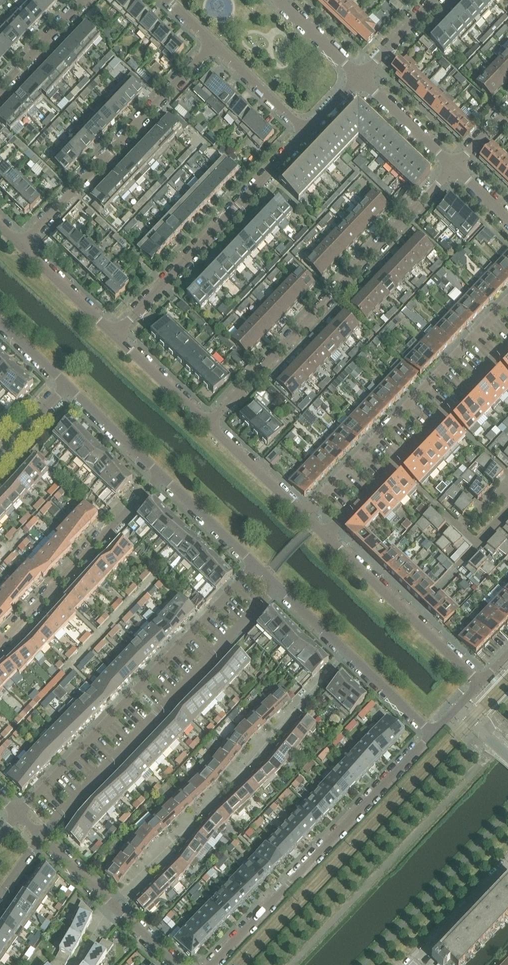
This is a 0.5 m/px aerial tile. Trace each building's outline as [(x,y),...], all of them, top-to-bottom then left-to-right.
[(44,0),(32,0),(30,2),(39,12),(43,16),(44,16),(52,8),(44,0)] [(134,0),(109,0),(107,3),(120,15),(134,0)] [(147,11),(135,0),(134,0),(120,15),(133,26),(147,11)] [(337,0),(320,0),(319,1),(328,9),(337,0)] [(350,4),(346,0),(337,0),(328,9),(337,17),(350,4)] [(395,0),(393,0),(389,4),(398,13),(403,8),(395,0)] [(477,0),(469,0),(466,3),(482,19),(489,12),(477,0)] [(492,0),(477,0),(489,12),(490,12),(487,9),(494,2),(492,0)] [(43,16),(39,12),(30,2),(22,10),(35,24),(36,24),(43,16)] [(482,19),(466,3),(459,11),(475,27),(482,19)] [(345,25),(359,12),(350,4),(337,17),(345,25)] [(35,24),(22,10),(14,18),(27,32),(28,32),(35,24)] [(145,39),(160,23),(153,16),(147,11),(133,26),(145,39)] [(475,27),(459,11),(452,18),(468,34),(475,27)] [(354,34),(367,20),(359,12),(345,25),(354,34)] [(507,19),(507,18),(505,15),(499,21),(503,24),(507,19)] [(27,32),(14,18),(5,26),(19,40),(27,32)] [(468,34),(452,18),(444,25),(458,38),(461,42),(468,34)] [(370,34),(376,28),(367,20),(354,34),(367,46),(374,38),(370,34)] [(497,30),(503,24),(499,21),(494,27),(497,30)] [(157,51),(172,36),(160,23),(145,39),(157,51)] [(100,37),(86,24),(78,33),(83,38),(92,47),(100,37)] [(458,38),(444,25),(437,33),(443,38),(451,46),(458,39),(461,42),(458,38)] [(5,26),(0,32),(0,37),(1,38),(11,48),(19,40),(5,26)] [(507,31),(507,30),(505,27),(500,32),(504,35),(507,31)] [(494,33),(491,30),(485,36),(489,39),(494,33)] [(504,35),(500,32),(495,37),(499,40),(504,35)] [(92,47),(83,38),(78,33),(70,41),(71,42),(85,55),(92,47)] [(451,46),(443,38),(437,33),(430,41),(444,54),(451,46)] [(170,64),(184,49),(172,36),(157,51),(170,64)] [(483,45),(489,39),(485,36),(480,42),(483,45)] [(1,38),(0,37),(0,53),(3,56),(11,48),(1,38)] [(433,46),(424,38),(424,37),(419,42),(429,51),(433,46)] [(85,55),(71,42),(63,50),(77,63),(85,55)] [(489,51),(494,46),(490,42),(485,47),(489,51)] [(474,54),(480,48),(477,45),(471,51),(474,54)] [(433,54),(437,50),(433,46),(429,51),(433,54)] [(489,51),(485,47),(480,52),(484,56),(489,51)] [(77,63),(63,50),(55,58),(55,59),(69,72),(77,63)] [(469,60),(474,54),(471,51),(466,57),(469,60)] [(109,62),(114,56),(110,52),(105,58),(109,62)] [(506,52),(498,60),(507,69),(507,54),(506,52)] [(398,82),(416,64),(408,56),(401,63),(400,62),(392,70),(398,75),(396,77),(400,81),(398,82)] [(479,62),(475,58),(470,63),(474,67),(479,62)] [(69,72),(55,59),(47,67),(48,67),(62,80),(69,72)] [(442,68),(447,63),(443,59),(438,64),(442,68)] [(498,60),(491,68),(507,83),(507,82),(507,69),(498,60)] [(101,70),(106,65),(102,61),(97,66),(101,70)] [(139,67),(132,61),(127,65),(135,72),(139,67)] [(459,70),(464,65),(461,61),(455,67),(459,70)] [(446,71),(451,67),(447,63),(442,68),(446,71)] [(474,67),(470,63),(465,68),(469,72),(474,67)] [(406,90),(420,76),(412,68),(416,64),(398,82),(406,90)] [(96,75),(101,70),(97,66),(92,71),(96,75)] [(62,80),(48,67),(40,75),(40,76),(54,89),(62,80)] [(507,83),(491,68),(483,76),(499,91),(507,83)] [(138,88),(142,84),(131,73),(120,85),(136,100),(143,92),(138,88)] [(210,100),(224,85),(211,73),(193,92),(206,104),(210,100)] [(458,83),(462,78),(459,74),(454,79),(458,83)] [(54,89),(40,76),(30,86),(39,95),(43,99),(46,97),(54,89)] [(414,97),(428,83),(420,76),(406,90),(414,97)] [(499,91),(483,76),(476,84),(492,99),(499,91)] [(152,89),(158,83),(152,77),(146,83),(152,89)] [(85,87),(90,82),(86,78),(81,83),(85,87)] [(462,86),(466,82),(462,78),(458,83),(462,86)] [(81,92),(85,87),(81,83),(76,88),(81,92)] [(422,105),(436,90),(428,83),(414,97),(422,105)] [(136,100),(120,85),(113,92),(129,107),(128,107),(136,100)] [(223,112),(237,97),(224,85),(210,100),(223,112)] [(43,99),(39,95),(30,86),(29,86),(21,94),(35,107),(43,99)] [(430,112),(447,95),(439,87),(436,90),(422,105),(430,112)] [(474,98),(478,93),(474,89),(470,94),(474,98)] [(129,107),(113,92),(106,99),(121,115),(122,114),(121,114),(129,107)] [(478,101),(482,97),(478,93),(474,98),(478,101)] [(35,107),(21,94),(13,102),(27,116),(35,107)] [(69,103),(74,98),(70,94),(66,99),(69,103)] [(437,120),(451,105),(455,102),(447,95),(430,112),(437,120)] [(235,124),(249,109),(242,102),(243,101),(237,97),(223,112),(235,124)] [(69,103),(66,99),(61,104),(65,108),(69,103)] [(121,115),(106,99),(105,100),(108,102),(101,109),(114,122),(115,122),(114,121),(121,115)] [(27,116),(13,102),(5,110),(19,123),(27,116)] [(445,127),(459,113),(451,105),(437,120),(445,127)] [(489,113),(493,108),(489,105),(485,109),(489,113)] [(298,202),(327,172),(340,158),(358,138),(414,192),(430,175),(358,106),(282,186),(298,202)] [(114,122),(101,109),(94,117),(107,129),(108,129),(107,129),(114,123),(114,122)] [(247,137),(262,122),(249,109),(235,124),(247,137)] [(5,110),(0,115),(0,122),(10,132),(19,123),(5,110)] [(453,135),(467,120),(459,113),(445,127),(453,135)] [(56,118),(52,114),(47,119),(51,123),(56,118)] [(107,129),(94,117),(91,114),(84,121),(100,137),(101,137),(100,136),(107,129)] [(193,118),(188,114),(184,118),(189,122),(193,118)] [(461,142),(479,124),(471,116),(467,120),(453,135),(461,142)] [(182,130),(169,117),(162,125),(175,137),(178,140),(185,132),(182,130)] [(51,123),(47,119),(42,124),(46,128),(51,123)] [(100,137),(84,121),(77,129),(93,144),(100,137)] [(263,145),(274,134),(262,122),(247,137),(259,149),(263,145)] [(175,137),(162,125),(155,132),(168,145),(175,137)] [(203,129),(199,125),(195,129),(200,135),(204,131),(203,129)] [(93,144),(77,129),(70,136),(86,152),(93,144)] [(11,135),(5,130),(1,134),(2,134),(7,139),(11,135)] [(35,139),(40,134),(36,130),(31,135),(35,139)] [(154,133),(148,140),(164,155),(171,147),(168,145),(155,132),(154,133)] [(35,139),(31,135),(26,141),(30,145),(35,139)] [(86,152),(70,136),(63,144),(79,159),(85,152),(86,152)] [(148,140),(148,139),(141,147),(154,160),(157,162),(164,155),(148,140)] [(23,146),(17,141),(14,145),(19,150),(23,146)] [(79,159),(63,144),(56,151),(72,166),(78,159),(79,159)] [(487,167),(501,152),(493,145),(479,159),(487,167)] [(28,151),(23,146),(19,150),(25,155),(28,151)] [(203,155),(208,150),(204,146),(199,151),(203,155)] [(154,160),(141,147),(140,148),(134,155),(134,154),(133,154),(147,167),(154,160)] [(72,166),(56,151),(49,159),(65,174),(72,166)] [(507,160),(507,159),(501,152),(487,167),(495,174),(507,160)] [(133,154),(127,162),(140,174),(147,167),(133,154)] [(195,163),(200,158),(196,154),(192,159),(195,163)] [(357,167),(363,159),(360,156),(353,163),(357,167)] [(40,163),(39,162),(34,157),(31,161),(36,167),(40,163)] [(238,172),(224,158),(216,166),(230,180),(238,172)] [(191,168),(195,163),(192,159),(187,164),(191,168)] [(368,164),(363,159),(357,167),(362,171),(368,164)] [(507,176),(507,160),(495,174),(502,182),(507,176)] [(140,174),(127,162),(126,162),(120,170),(133,182),(140,174)] [(45,168),(40,163),(36,167),(42,172),(45,168)] [(13,174),(4,166),(0,170),(0,187),(13,174)] [(230,180),(216,166),(208,175),(222,188),(230,180)] [(133,182),(120,170),(112,176),(126,189),(133,182)] [(370,179),(374,175),(369,170),(365,174),(370,179)] [(55,177),(49,171),(45,175),(51,181),(55,177)] [(181,179),(185,174),(181,171),(176,176),(180,179),(181,179)] [(353,181),(358,176),(355,173),(350,178),(353,181)] [(21,182),(13,174),(0,187),(0,191),(7,197),(21,182)] [(222,188),(208,175),(200,183),(215,197),(222,188)] [(379,180),(374,175),(370,179),(376,184),(379,180)] [(126,189),(112,176),(112,177),(111,179),(105,184),(119,196),(121,199),(129,192),(126,189)] [(175,184),(180,179),(176,176),(171,181),(175,184)] [(15,206),(30,190),(21,182),(7,197),(15,206)] [(215,197),(200,183),(192,191),(207,205),(215,197)] [(355,191),(360,186),(356,183),(352,187),(355,191)] [(119,196),(105,184),(105,185),(98,191),(112,204),(119,196)] [(384,193),(388,189),(383,184),(379,188),(384,193)] [(164,196),(169,191),(165,187),(160,192),(164,196)] [(351,196),(355,191),(352,187),(347,192),(351,196)] [(393,194),(388,189),(384,193),(389,198),(393,194)] [(30,210),(39,201),(40,200),(30,190),(15,206),(25,214),(29,209),(30,210)] [(112,204),(98,191),(91,199),(95,203),(91,207),(100,216),(112,204)] [(207,205),(192,191),(184,199),(199,213),(207,205)] [(164,196),(160,192),(155,197),(159,201),(164,196)] [(389,207),(373,192),(365,200),(381,215),(389,207)] [(332,204),(337,198),(334,196),(329,201),(332,204)] [(341,207),(345,202),(341,198),(337,203),(341,207)] [(441,222),(457,205),(449,198),(433,214),(441,222)] [(199,213),(184,199),(176,208),(191,222),(199,213)] [(293,213),(279,200),(271,207),(285,221),(293,213)] [(381,215),(365,200),(358,208),(374,223),(381,215)] [(336,212),(341,207),(337,203),(332,208),(336,212)] [(148,212),(153,207),(149,204),(145,209),(148,212)] [(448,229),(464,212),(457,205),(441,222),(448,229)] [(285,221),(271,207),(264,215),(278,228),(285,221)] [(191,222),(176,208),(169,216),(183,230),(191,222)] [(374,223),(358,208),(350,216),(366,231),(374,223)] [(95,215),(89,209),(85,213),(91,219),(95,215)] [(144,217),(148,212),(145,209),(140,214),(144,217)] [(317,219),(324,212),(321,209),(314,216),(317,219)] [(456,236),(472,219),(464,212),(448,229),(456,236)] [(278,228),(264,215),(257,222),(271,235),(278,228)] [(327,224),(332,219),(328,215),(323,220),(327,224)] [(183,230),(169,216),(161,224),(175,238),(183,230)] [(366,231),(350,216),(343,224),(359,239),(366,231)] [(100,227),(104,223),(98,218),(94,222),(100,227)] [(464,243),(480,226),(472,219),(456,236),(464,243)] [(133,229),(137,224),(134,220),(129,225),(133,229)] [(327,224),(323,220),(319,225),(322,229),(327,224)] [(271,235),(257,222),(250,229),(264,243),(271,235)] [(109,228),(104,223),(100,227),(105,232),(109,228)] [(175,238),(161,224),(153,233),(167,246),(175,238)] [(359,239),(343,224),(335,231),(351,247),(359,239)] [(62,250),(76,235),(66,225),(57,235),(58,236),(53,241),(62,250)] [(128,234),(133,229),(129,225),(124,230),(128,234)] [(433,230),(428,226),(424,231),(428,235),(433,230)] [(303,237),(308,231),(305,228),(299,234),(303,237)] [(264,243),(250,229),(243,237),(257,250),(264,243)] [(437,235),(433,230),(428,235),(433,239),(437,235)] [(312,240),(317,234),(313,231),(308,236),(312,240)] [(351,247),(335,231),(328,239),(344,255),(351,247)] [(167,246),(153,233),(145,241),(159,255),(167,246)] [(483,241),(486,238),(481,233),(478,236),(483,241)] [(297,243),(303,237),(299,234),(294,240),(297,243)] [(70,258),(85,243),(76,235),(62,250),(70,258)] [(121,240),(116,235),(112,239),(117,244),(121,240)] [(433,250),(417,235),(410,243),(426,258),(433,250)] [(312,240),(308,236),(304,241),(307,244),(312,240)] [(483,241),(478,236),(475,239),(480,244),(483,241)] [(257,250),(243,237),(236,244),(250,257),(257,250)] [(344,255),(328,239),(320,247),(336,262),(344,255)] [(127,245),(121,240),(117,244),(123,249),(127,245)] [(448,244),(443,240),(439,245),(443,249),(448,244)] [(159,255),(145,241),(137,249),(151,263),(159,255)] [(79,266),(94,251),(85,243),(70,258),(79,266)] [(289,252),(294,246),(291,243),(285,249),(289,252)] [(426,258),(410,243),(402,251),(418,266),(426,258)] [(250,257),(236,244),(229,252),(243,265),(250,257)] [(452,249),(448,244),(443,249),(448,253),(452,249)] [(336,262),(320,247),(313,255),(329,270),(336,262)] [(283,258),(289,252),(285,249),(280,255),(283,258)] [(295,257),(300,252),(296,249),(291,254),(295,257)] [(472,254),(466,249),(463,252),(469,257),(472,254)] [(88,275),(102,259),(94,251),(79,266),(88,275)] [(135,261),(139,257),(133,251),(129,255),(135,261)] [(418,266),(402,251),(395,258),(411,274),(418,266)] [(243,265),(229,252),(222,259),(236,272),(243,265)] [(329,270),(313,255),(305,263),(321,278),(329,270)] [(459,263),(462,260),(457,255),(454,258),(459,263)] [(288,265),(293,260),(289,256),(284,261),(288,265)] [(141,266),(145,262),(139,257),(135,261),(141,266)] [(275,267),(280,261),(277,258),(271,263),(275,267)] [(411,274),(395,258),(387,266),(403,282),(411,274)] [(459,263),(454,258),(451,261),(456,266),(459,263)] [(97,283),(111,268),(102,259),(88,275),(97,283)] [(236,272),(222,259),(215,266),(229,280),(236,272)] [(503,260),(495,268),(507,280),(507,265),(503,260)] [(438,269),(442,264),(439,261),(434,266),(438,269)] [(269,273),(275,267),(271,263),(266,269),(269,273)] [(495,268),(492,264),(484,272),(486,273),(502,289),(504,288),(507,283),(507,280),(495,268)] [(229,280),(215,266),(208,274),(222,287),(229,280)] [(403,282),(387,266),(380,274),(396,289),(403,282)] [(438,269),(434,266),(429,271),(433,274),(438,269)] [(105,291),(120,276),(111,268),(97,283),(105,291)] [(276,278),(280,273),(276,269),(272,274),(276,278)] [(315,285),(299,270),(291,278),(307,293),(315,285)] [(450,284),(444,278),(447,275),(441,270),(435,276),(441,281),(440,282),(446,288),(450,284)] [(261,281),(266,276),(263,272),(257,278),(261,281)] [(502,289),(486,273),(478,281),(480,283),(495,297),(496,296),(498,294),(499,293),(501,290),(502,289)] [(222,287),(208,274),(201,281),(215,295),(222,287)] [(271,283),(276,278),(272,274),(267,279),(271,283)] [(396,289),(380,274),(372,282),(388,297),(396,289)] [(124,290),(129,285),(120,276),(105,291),(115,301),(125,291),(124,290)] [(423,285),(427,280),(424,276),(419,281),(423,285)] [(261,281),(257,278),(252,284),(255,287),(261,281)] [(307,293),(291,278),(284,286),(300,301),(307,293)] [(215,295),(201,281),(194,289),(208,302),(215,295)] [(418,290),(423,285),(419,281),(414,286),(418,290)] [(388,297),(372,282),(365,290),(381,305),(388,297)] [(495,297),(480,283),(473,291),(487,305),(489,304),(494,298),(495,297)] [(265,289),(262,285),(257,290),(261,293),(265,289)] [(300,301),(284,286),(276,293),(292,309),(300,301)] [(432,291),(426,286),(423,289),(429,294),(432,291)] [(247,296),(252,290),(249,287),(243,293),(247,296)] [(208,302),(194,289),(187,296),(201,310),(208,302)] [(429,294),(423,289),(420,292),(426,297),(429,294)] [(480,313),(466,299),(455,289),(448,297),(458,307),(472,321),(474,319),(479,314),(480,313)] [(261,293),(257,290),(252,295),(256,298),(261,293)] [(381,305),(365,290),(357,297),(374,313),(381,305)] [(487,305),(473,291),(466,299),(480,313),(481,311),(486,306),(487,305)] [(413,296),(409,292),(404,297),(408,301),(413,296)] [(241,302),(247,296),(243,293),(238,299),(241,302)] [(261,293),(256,298),(260,303),(265,298),(261,293)] [(292,309),(276,293),(269,301),(285,317),(292,309)] [(374,313),(357,297),(350,306),(366,321),(374,313)] [(408,301),(404,297),(399,302),(403,306),(408,301)] [(246,309),(250,304),(247,300),(242,305),(246,309)] [(285,317),(269,301),(261,309),(277,324),(285,317)] [(417,306),(411,301),(408,304),(414,309),(417,306)] [(191,310),(182,302),(177,306),(186,315),(191,310)] [(233,311),(238,305),(235,302),(229,308),(233,311)] [(414,309),(408,304),(401,312),(406,317),(414,309)] [(241,314),(246,309),(242,305),(237,310),(241,314)] [(472,321),(458,307),(451,315),(465,328),(466,327),(471,322),(472,321)] [(227,317),(233,311),(229,308),(224,314),(227,317)] [(393,316),(398,311),(394,308),(389,313),(393,316)] [(277,324),(261,309),(254,317),(270,332),(277,324)] [(360,328),(343,312),(336,320),(352,336),(360,328)] [(199,318),(193,313),(190,316),(196,322),(199,318)] [(388,321),(393,316),(389,313),(384,318),(388,321)] [(465,328),(451,315),(443,322),(457,336),(459,335),(464,330),(465,328)] [(159,343),(177,325),(168,316),(150,334),(159,343)] [(231,325),(236,320),(232,316),(227,321),(231,325)] [(270,332),(254,317),(246,325),(262,340),(270,332)] [(206,325),(199,318),(196,322),(202,328),(206,325)] [(215,329),(221,323),(217,320),(212,326),(215,329)] [(352,336),(336,320),(328,328),(344,343),(352,336)] [(399,325),(394,320),(391,323),(396,328),(399,325)] [(231,325),(227,321),(222,326),(226,330),(231,325)] [(457,336),(443,322),(436,330),(450,344),(451,343),(456,337),(457,336)] [(168,351),(186,333),(177,325),(159,343),(168,351)] [(262,340),(246,325),(239,332),(255,348),(262,340)] [(376,334),(381,329),(377,326),(372,331),(376,334)] [(214,333),(208,327),(204,330),(211,337),(214,333)] [(344,343),(328,328),(321,336),(337,351),(344,343)] [(380,335),(377,338),(382,343),(384,340),(385,340),(388,337),(385,334),(389,331),(386,328),(380,335)] [(450,344),(436,330),(428,338),(443,352),(444,351),(449,345),(450,344)] [(255,348),(239,332),(231,341),(247,356),(255,348)] [(177,359),(194,341),(186,333),(168,351),(177,359)] [(369,342),(374,337),(370,333),(365,338),(369,342)] [(224,345),(227,341),(221,335),(217,339),(224,345)] [(337,351),(321,336),(313,344),(330,359),(337,351)] [(382,343),(377,338),(372,343),(377,348),(382,343)] [(443,352),(428,338),(421,346),(435,360),(436,358),(441,353),(443,352)] [(435,360),(421,346),(414,339),(406,347),(413,354),(428,368),(431,364),(432,363),(434,361),(435,360)] [(186,368),(203,349),(194,341),(177,359),(186,368)] [(234,347),(227,341),(224,345),(230,351),(234,347)] [(330,359),(313,344),(306,352),(322,367),(330,359)] [(356,355),(361,350),(357,346),(352,351),(356,355)] [(194,376),(212,358),(203,349),(186,368),(194,376)] [(356,355),(352,351),(348,356),(352,360),(356,355)] [(243,360),(234,352),(229,356),(238,365),(243,360)] [(322,367),(306,352),(299,359),(315,375),(322,367)] [(368,357),(363,352),(360,355),(365,360),(368,357)] [(428,368),(413,354),(406,362),(420,376),(422,374),(427,369),(428,368)] [(365,360),(360,355),(357,358),(362,363),(365,360)] [(10,363),(2,356),(0,358),(0,373),(10,363)] [(203,384),(220,366),(212,358),(194,376),(203,384)] [(315,375),(299,359),(291,367),(307,383),(315,375)] [(417,379),(398,361),(390,370),(395,373),(409,387),(410,386),(417,379)] [(341,370),(346,365),(342,362),(338,367),(341,370)] [(18,370),(10,363),(0,373),(0,389),(18,370)] [(350,376),(358,368),(352,363),(345,371),(350,376)] [(213,394),(231,376),(220,366),(203,384),(213,394)] [(307,383),(291,367),(284,375),(300,390),(307,383)] [(341,370),(338,367),(333,372),(337,375),(341,370)] [(26,378),(18,370),(0,389),(0,405),(26,378)] [(500,370),(493,377),(492,379),(506,392),(507,394),(507,378),(500,370)] [(350,376),(345,371),(342,374),(347,379),(350,376)] [(409,387),(395,373),(387,381),(402,395),(403,394),(408,388),(409,387)] [(300,390),(284,375),(276,383),(292,399),(300,390)] [(327,386),(331,381),(327,377),(323,382),(327,386)] [(34,386),(26,378),(0,405),(0,406),(7,413),(34,386)] [(506,392),(492,379),(491,380),(486,385),(484,386),(499,400),(506,392)] [(402,395),(387,381),(380,389),(394,403),(395,402),(400,396),(402,395)] [(322,391),(327,386),(323,382),(318,387),(322,391)] [(338,389),(333,384),(330,387),(335,392),(338,389)] [(501,402),(499,400),(484,386),(483,388),(478,393),(477,394),(491,408),(493,410),(501,402)] [(335,392),(330,387),(327,390),(332,395),(335,392)] [(277,400),(281,396),(272,388),(267,392),(276,401),(277,400)] [(394,403),(380,389),(372,397),(387,411),(388,409),(393,404),(394,403)] [(312,402),(316,397),(313,393),(308,398),(312,402)] [(491,408),(477,394),(476,396),(471,401),(470,402),(484,416),(491,408)] [(287,402),(281,396),(277,400),(284,406),(287,402)] [(387,411),(372,397),(365,405),(379,418),(380,417),(385,412),(387,411)] [(307,407),(312,402),(308,398),(303,403),(307,407)] [(318,399),(315,402),(320,407),(323,404),(318,399)] [(250,429),(267,411),(257,401),(239,419),(250,429)] [(318,410),(320,407),(315,402),(312,405),(318,410)] [(484,416),(470,402),(468,403),(463,409),(462,410),(477,424),(484,416)] [(296,411),(290,404),(286,408),(292,415),(296,411)] [(379,418),(365,405),(357,413),(372,426),(373,425),(378,420),(379,418)] [(477,424),(462,410),(461,411),(454,418),(469,432),(477,424)] [(259,437),(276,419),(267,411),(250,429),(259,437)] [(372,426),(357,413),(350,420),(364,434),(366,433),(370,428),(372,426)] [(306,423),(309,420),(303,415),(301,418),(306,423)] [(301,418),(298,421),(303,427),(306,423),(301,418)] [(268,445),(285,427),(276,419),(259,437),(268,445)] [(51,455),(77,427),(70,420),(43,447),(51,455)] [(364,434),(350,420),(342,428),(357,442),(358,441),(363,435),(364,434)] [(467,438),(450,423),(444,429),(442,431),(459,446),(467,438)] [(59,462),(85,435),(77,427),(51,455),(59,462)] [(357,442),(342,428),(335,436),(349,450),(351,449),(355,443),(357,442)] [(459,446),(442,431),(441,432),(436,437),(435,439),(452,455),(459,447),(459,446)] [(494,440),(496,437),(491,432),(488,435),(494,440)] [(293,441),(296,438),(291,433),(288,436),(293,441)] [(506,436),(503,434),(488,450),(490,452),(498,445),(505,450),(496,458),(507,469),(507,438),(506,436)] [(67,470),(93,442),(85,435),(59,462),(67,470)] [(494,440),(488,435),(485,438),(490,443),(494,440)] [(293,441),(288,436),(285,439),(290,444),(293,441)] [(349,450),(335,436),(327,444),(342,458),(343,456),(348,451),(349,450)] [(452,455),(435,439),(434,440),(429,445),(427,447),(444,462),(452,455)] [(75,477),(101,450),(93,442),(67,470),(75,477)] [(342,458),(327,444),(320,452),(334,465),(336,464),(341,459),(342,458)] [(444,462),(427,447),(423,451),(421,453),(420,454),(437,470),(444,462)] [(285,457),(276,449),(273,452),(278,457),(282,460),(285,457)] [(83,485),(109,457),(101,450),(75,477),(83,485)] [(281,460),(278,457),(273,452),(265,460),(274,468),(281,460)] [(334,465),(320,452),(313,460),(327,473),(328,472),(333,467),(334,465)] [(437,470),(420,454),(419,456),(414,461),(413,462),(429,478),(437,470)] [(504,473),(496,466),(484,454),(468,470),(471,473),(478,465),(487,472),(484,476),(493,485),(504,473)] [(474,460),(468,455),(465,458),(471,464),(474,460)] [(49,472),(42,465),(34,457),(26,465),(41,479),(49,472)] [(90,492),(117,465),(109,457),(83,485),(90,492)] [(327,473),(313,460),(305,467),(320,481),(321,480),(326,475),(327,473)] [(429,478),(413,462),(411,463),(406,469),(405,470),(422,486),(429,478)] [(41,479),(26,465),(19,472),(34,487),(41,479)] [(98,500),(124,472),(117,465),(90,492),(98,500)] [(320,481),(305,467),(303,465),(296,473),(312,489),(313,488),(315,486),(318,482),(320,481)] [(489,489),(471,473),(468,470),(464,475),(461,478),(458,481),(454,486),(456,488),(463,481),(472,488),(469,492),(478,501),(489,489)] [(464,475),(462,473),(458,470),(455,473),(461,478),(464,475)] [(34,487),(19,472),(12,480),(27,494),(34,487)] [(106,507),(133,480),(124,472),(98,500),(106,507)] [(312,489),(296,473),(288,481),(304,497),(311,490),(312,489)] [(461,478),(455,473),(452,476),(458,481),(461,478)] [(417,490),(401,475),(399,476),(394,481),(393,483),(407,497),(409,499),(417,491),(417,490)] [(27,494),(12,480),(5,487),(20,501),(27,494)] [(407,497),(393,483),(392,484),(387,489),(385,491),(400,505),(407,497)] [(59,488),(56,484),(51,489),(55,492),(59,488)] [(447,489),(441,484),(439,487),(444,492),(447,489)] [(474,505),(456,488),(454,486),(438,502),(441,504),(448,497),(457,504),(454,508),(463,516),(474,505)] [(5,487),(0,493),(0,496),(13,509),(20,501),(5,487)] [(444,492),(439,487),(436,490),(441,495),(444,492)] [(55,492),(51,489),(47,493),(51,497),(55,492)] [(66,492),(62,489),(58,493),(62,497),(66,492)] [(400,505),(385,491),(384,492),(379,497),(378,498),(392,512),(394,514),(402,507),(400,505)] [(62,497),(58,493),(54,498),(58,501),(62,497)] [(0,496),(0,510),(6,516),(13,509),(0,496)] [(392,512),(378,498),(377,500),(370,507),(379,515),(384,521),(392,512)] [(41,507),(45,503),(42,499),(37,504),(39,505),(41,507)] [(136,535),(162,508),(154,500),(128,528),(136,535)] [(52,507),(48,503),(44,508),(48,512),(52,507)] [(41,507),(39,505),(37,504),(33,508),(37,512),(41,507)] [(98,517),(90,509),(85,504),(78,512),(91,524),(98,517)] [(424,513),(427,509),(422,504),(418,508),(424,513)] [(52,507),(48,512),(53,516),(58,510),(54,506),(52,507)] [(364,531),(379,515),(370,507),(355,523),(364,531)] [(48,512),(44,508),(40,513),(44,516),(48,512)] [(144,543),(170,515),(162,508),(136,535),(144,543)] [(446,524),(431,510),(415,526),(418,529),(423,533),(431,527),(438,533),(446,524)] [(91,524),(78,512),(71,519),(84,532),(91,524)] [(27,522),(31,517),(28,514),(23,518),(27,522)] [(151,550),(178,523),(170,515),(144,543),(151,550)] [(23,526),(27,522),(23,518),(19,523),(23,526)] [(38,522),(34,518),(30,523),(34,526),(38,522)] [(84,532),(71,519),(64,526),(77,539),(84,532)] [(409,528),(412,525),(407,520),(404,523),(409,528)] [(34,526),(30,523),(26,527),(29,531),(34,526)] [(159,558),(185,530),(178,523),(151,550),(159,558)] [(372,539),(364,531),(355,523),(346,532),(363,547),(372,539)] [(77,539),(64,526),(57,534),(70,546),(77,539)] [(413,535),(418,529),(415,526),(410,532),(413,535)] [(13,537),(17,532),(13,529),(9,533),(13,537)] [(466,543),(450,529),(435,545),(443,552),(451,545),(458,552),(466,543)] [(167,565),(193,538),(185,530),(159,558),(167,565)] [(13,537),(9,533),(5,538),(9,541),(13,537)] [(70,546),(57,534),(56,534),(58,536),(52,543),(65,556),(72,548),(70,546)] [(498,534),(484,549),(492,557),(499,551),(507,557),(507,556),(507,543),(498,534)] [(134,550),(127,544),(121,538),(113,546),(126,558),(134,550)] [(175,573),(201,545),(193,538),(167,565),(175,573)] [(26,547),(31,543),(27,539),(23,544),(26,547)] [(380,564),(396,547),(395,546),(392,550),(385,543),(381,547),(372,539),(363,547),(380,564)] [(424,549),(429,543),(426,540),(421,546),(424,549)] [(65,556),(52,543),(45,551),(58,563),(65,556)] [(427,552),(432,546),(429,543),(424,549),(427,552)] [(26,547),(23,544),(18,548),(22,552),(26,547)] [(183,580),(209,553),(201,545),(175,573),(183,580)] [(126,558),(113,546),(106,553),(119,565),(126,558)] [(396,547),(380,564),(388,571),(404,554),(396,547)] [(58,563),(45,551),(38,558),(39,559),(51,571),(58,563)] [(119,565),(106,553),(99,560),(112,573),(119,565)] [(191,587),(217,560),(209,553),(183,580),(191,587)] [(460,553),(452,561),(455,564),(462,556),(460,553)] [(12,562),(16,558),(13,554),(8,558),(12,562)] [(396,578),(412,562),(404,554),(388,571),(396,578)] [(490,564),(486,560),(480,554),(465,569),(474,577),(480,570),(489,577),(496,569),(490,564)] [(39,559),(38,558),(34,555),(27,562),(28,563),(29,563),(39,574),(44,578),(51,571),(39,559)] [(439,564),(444,558),(441,555),(436,561),(439,564)] [(12,562),(8,558),(4,563),(8,567),(12,562)] [(442,566),(448,561),(444,558),(439,564),(442,566)] [(112,573),(99,560),(92,568),(105,580),(112,573)] [(199,595),(225,567),(217,560),(191,587),(199,595)] [(156,570),(161,565),(156,561),(152,566),(156,570)] [(403,586),(419,569),(412,562),(396,578),(403,586)] [(39,574),(29,563),(28,563),(21,571),(34,583),(41,576),(43,578),(44,578),(39,574)] [(207,603),(233,575),(225,567),(199,595),(207,603)] [(105,580),(92,568),(85,575),(98,588),(105,580)] [(411,593),(427,577),(419,569),(403,586),(404,586),(411,593)] [(147,578),(151,573),(147,570),(143,574),(147,578)] [(34,583),(21,571),(14,578),(27,591),(34,583)] [(147,578),(143,574),(139,579),(143,582),(147,578)] [(98,588),(85,575),(78,583),(91,595),(98,588)] [(427,577),(411,593),(416,598),(415,598),(417,600),(418,600),(422,604),(427,609),(436,600),(431,595),(428,592),(435,584),(427,577)] [(27,591),(14,578),(7,586),(20,598),(27,591)] [(480,586),(472,578),(470,581),(477,589),(480,586)] [(462,589),(467,583),(464,580),(459,586),(462,589)] [(158,591),(163,586),(159,582),(155,587),(158,591)] [(91,595),(78,583),(71,590),(84,602),(91,595)] [(465,592),(470,586),(467,583),(462,589),(465,592)] [(7,586),(0,593),(2,595),(0,598),(0,599),(10,609),(20,598),(7,586)] [(158,591),(155,587),(150,592),(154,595),(158,591)] [(133,592),(129,589),(125,593),(128,597),(133,592)] [(84,602),(71,590),(64,598),(66,600),(63,603),(74,613),(84,602)] [(503,590),(495,598),(507,611),(507,595),(503,590)] [(436,616),(451,600),(443,592),(436,600),(427,609),(435,616),(436,616)] [(144,605),(149,601),(145,597),(140,602),(144,605)] [(195,611),(189,605),(180,597),(173,604),(188,618),(195,611)] [(495,598),(488,606),(506,623),(507,625),(507,624),(507,611),(495,598)] [(10,609),(0,599),(0,614),(5,619),(12,611),(10,609)] [(119,607),(123,603),(119,599),(115,604),(119,607)] [(444,624),(460,607),(451,600),(436,616),(444,624)] [(140,610),(144,605),(140,602),(136,606),(140,610)] [(74,613),(63,603),(56,610),(69,623),(76,615),(74,613)] [(114,612),(119,607),(115,604),(111,608),(114,612)] [(188,618),(173,604),(166,612),(181,626),(188,618)] [(503,626),(506,623),(488,606),(481,614),(498,631),(503,626)] [(256,645),(282,617),(273,609),(247,637),(256,645)] [(69,623),(56,610),(49,618),(62,630),(69,623)] [(130,620),(134,616),(131,612),(126,616),(130,620)] [(181,626),(166,612),(159,619),(174,633),(181,626)] [(105,622),(109,617),(105,614),(101,618),(105,622)] [(498,631),(481,614),(473,622),(491,639),(492,641),(497,636),(496,634),(498,631)] [(126,625),(130,620),(126,616),(122,621),(126,625)] [(263,652),(289,624),(282,617),(256,645),(263,652)] [(62,630),(49,618),(42,625),(55,638),(62,630)] [(100,627),(105,622),(101,618),(97,623),(100,627)] [(174,633),(159,619),(152,626),(167,641),(174,633)] [(491,639),(473,622),(466,629),(483,647),(488,642),(491,639)] [(271,659),(297,632),(289,624),(263,652),(271,659)] [(55,638),(42,625),(35,633),(39,637),(48,645),(55,638)] [(167,641),(152,626),(145,634),(159,648),(167,641)] [(116,635),(120,630),(117,627),(112,631),(116,635)] [(483,647),(466,629),(458,638),(477,656),(482,651),(481,650),(483,647)] [(112,639),(116,635),(112,631),(108,636),(112,639)] [(91,636),(88,632),(83,637),(87,640),(91,636)] [(279,667),(305,639),(297,632),(271,659),(279,667)] [(48,645),(39,637),(35,633),(28,640),(41,652),(48,645)] [(159,648),(145,634),(137,641),(152,655),(159,648)] [(87,640),(83,637),(79,642),(83,645),(87,640)] [(287,674),(313,647),(305,639),(279,667),(287,674)] [(41,652),(28,640),(20,647),(34,660),(41,652)] [(152,655),(137,641),(130,649),(145,663),(152,655)] [(102,650),(106,645),(103,642),(98,646),(102,650)] [(102,650),(98,646),(94,651),(98,654),(102,650)] [(34,660),(20,647),(13,655),(26,667),(34,660)] [(73,655),(77,651),(74,647),(69,652),(73,655)] [(295,682),(321,654),(313,647),(287,674),(295,682)] [(145,663),(130,649),(123,656),(138,670),(145,663)] [(251,663),(244,657),(236,649),(229,657),(243,671),(251,663)] [(69,660),(73,655),(69,652),(65,656),(69,660)] [(303,689),(329,662),(321,654),(295,682),(303,689)] [(26,667),(13,655),(7,662),(4,660),(19,675),(26,667)] [(88,664),(92,660),(88,656),(84,661),(88,664)] [(138,670),(123,656),(116,663),(131,678),(138,670)] [(243,671),(229,657),(221,664),(236,678),(243,671)] [(4,660),(0,665),(0,670),(16,685),(23,678),(19,675),(4,660)] [(88,664),(84,661),(80,665),(84,669),(88,664)] [(59,670),(63,665),(60,662),(55,666),(59,670)] [(131,678),(116,663),(109,671),(124,685),(131,678)] [(236,678),(221,664),(214,671),(229,686),(236,678)] [(0,670),(0,684),(3,687),(9,693),(16,685),(0,670)] [(124,685),(109,671),(102,678),(117,692),(124,685)] [(229,686),(214,671),(207,679),(222,693),(229,686)] [(262,683),(266,678),(263,674),(258,679),(262,683)] [(58,683),(62,678),(58,675),(54,679),(58,683)] [(70,683),(75,678),(71,675),(67,679),(70,683)] [(331,703),(351,683),(343,675),(326,693),(324,695),(329,701),(331,703)] [(117,692),(102,678),(92,689),(107,703),(117,692)] [(53,687),(58,683),(54,679),(50,684),(53,687)] [(222,693),(207,679),(200,686),(215,700),(222,693)] [(63,690),(68,686),(64,682),(60,687),(63,690)] [(250,691),(254,686),(250,683),(246,687),(250,691)] [(339,710),(359,690),(351,683),(331,703),(339,710)] [(215,700),(200,686),(193,694),(208,708),(215,700)] [(59,695),(63,690),(60,687),(55,691),(59,695)] [(245,695),(250,691),(246,687),(242,692),(245,695)] [(291,692),(287,697),(277,687),(276,688),(271,694),(273,696),(267,703),(277,714),(291,702),(295,697),(291,692)] [(44,698),(48,693),(44,689),(40,694),(44,698)] [(107,703),(92,689),(85,697),(100,711),(107,703)] [(350,715),(367,698),(359,690),(339,710),(342,713),(347,718),(350,715)] [(208,708),(193,694),(186,701),(201,715),(208,708)] [(41,701),(37,697),(33,701),(37,705),(41,701)] [(58,704),(54,701),(50,697),(45,701),(49,705),(54,710),(57,707),(58,704)] [(100,711),(85,697),(78,704),(93,718),(100,711)] [(236,706),(240,701),(236,698),(232,702),(236,706)] [(37,705),(33,701),(29,706),(32,710),(37,705)] [(45,710),(49,705),(45,701),(41,706),(45,710)] [(201,715),(186,701),(176,712),(191,726),(201,715)] [(231,710),(236,706),(232,702),(228,707),(231,710)] [(264,727),(277,714),(267,703),(260,709),(257,706),(252,712),(251,712),(264,727)] [(93,718),(78,704),(71,711),(86,726),(93,718)] [(370,711),(367,707),(362,712),(366,715),(370,711)] [(314,713),(309,709),(306,713),(311,717),(314,713)] [(86,726),(71,711),(64,719),(79,733),(86,726)] [(23,720),(27,715),(23,712),(19,716),(23,720)] [(35,720),(39,716),(40,715),(36,712),(31,716),(35,720)] [(191,726),(176,712),(169,720),(184,734),(191,726)] [(222,721),(226,716),(222,712),(218,717),(222,721)] [(264,727),(251,712),(250,713),(244,718),(247,721),(240,728),(251,739),(264,727)] [(362,720),(366,715),(362,712),(358,716),(362,720)] [(319,727),(313,723),(303,715),(292,729),(304,739),(310,732),(313,734),(318,728),(319,727)] [(23,720),(19,716),(14,721),(18,724),(23,720)] [(35,720),(31,716),(27,721),(31,724),(35,720)] [(222,721),(218,717),(214,721),(217,725),(222,721)] [(405,734),(387,718),(378,727),(396,744),(405,734)] [(79,733),(64,719),(57,726),(72,740),(79,733)] [(184,734),(169,720),(162,727),(177,741),(184,734)] [(357,725),(353,721),(349,726),(353,729),(357,725)] [(210,732),(215,728),(211,724),(206,729),(210,732)] [(9,735),(13,730),(9,726),(5,731),(9,735)] [(21,735),(25,730),(22,726),(17,731),(21,735)] [(72,740),(57,726),(50,734),(65,748),(72,740)] [(353,729),(349,726),(345,730),(348,734),(353,729)] [(177,741),(162,727),(155,734),(170,748),(177,741)] [(396,744),(378,727),(372,734),(389,750),(396,744)] [(240,753),(251,739),(240,728),(233,736),(230,734),(225,740),(224,741),(240,753)] [(299,746),(304,739),(292,729),(281,744),(297,756),(297,755),(302,749),(299,746)] [(4,739),(9,735),(5,731),(0,736),(4,739)] [(17,739),(21,735),(17,731),(13,736),(17,739)] [(65,748),(50,734),(43,741),(58,755),(65,748)] [(170,748),(155,734),(148,742),(163,756),(170,748)] [(389,750),(372,734),(365,741),(382,757),(389,750)] [(344,739),(340,735),(336,740),(340,743),(344,739)] [(197,746),(201,742),(198,738),(193,743),(197,746)] [(340,743),(336,740),(331,744),(335,748),(340,743)] [(7,749),(11,745),(8,741),(3,746),(7,749)] [(58,755),(43,741),(36,748),(39,752),(50,763),(58,755)] [(229,767),(240,753),(224,741),(219,748),(222,750),(216,757),(229,767)] [(382,757),(365,741),(358,748),(376,764),(382,757)] [(163,756),(148,742),(141,749),(156,763),(163,756)] [(193,751),(197,746),(193,743),(189,747),(193,751)] [(296,757),(297,756),(281,744),(270,758),(282,769),(288,760),(291,763),(296,756),(296,757)] [(50,763),(39,752),(36,748),(28,756),(39,766),(43,770),(50,763)] [(376,764),(358,748),(352,755),(369,771),(376,764)] [(156,763),(141,749),(134,756),(148,771),(156,763)] [(326,757),(331,753),(327,749),(323,753),(326,757)] [(183,761),(187,757),(184,753),(179,758),(183,761)] [(326,757),(323,753),(318,758),(322,762),(326,757)] [(369,771),(352,755),(345,762),(362,778),(369,771)] [(43,770),(39,766),(28,756),(21,763),(36,777),(43,770)] [(148,771),(134,756),(127,764),(141,778),(148,771)] [(217,781),(229,767),(216,757),(211,763),(208,761),(203,767),(203,768),(217,781)] [(179,766),(183,761),(179,758),(175,762),(179,766)] [(274,776),(282,769),(270,758),(257,771),(271,785),(277,778),(274,776)] [(311,769),(315,764),(311,761),(307,765),(311,769)] [(362,778),(345,762),(338,769),(356,785),(362,778)] [(36,777),(21,763),(14,770),(29,785),(36,777)] [(141,778),(127,764),(119,771),(134,785),(141,778)] [(307,773),(311,769),(307,765),(303,770),(307,773)] [(169,776),(173,771),(170,768),(165,772),(169,776)] [(217,781),(203,768),(202,768),(206,770),(193,782),(204,793),(217,781)] [(356,785),(338,769),(332,776),(349,792),(356,785)] [(29,785),(14,770),(7,778),(22,792),(29,785)] [(134,785),(119,771),(112,778),(127,793),(134,785)] [(271,785),(257,771),(244,783),(255,794),(262,788),(264,791),(271,785)] [(165,780),(169,776),(165,772),(161,777),(165,780)] [(349,792),(332,776),(325,783),(343,799),(349,792)] [(304,780),(300,777),(296,781),(300,785),(304,780)] [(127,793),(112,778),(105,786),(120,800),(127,793)] [(300,785),(296,781),(292,786),(295,789),(300,785)] [(191,806),(204,793),(193,782),(187,788),(184,785),(178,791),(191,806)] [(249,801),(255,794),(244,783),(231,796),(245,810),(251,804),(249,801)] [(343,799),(325,783),(319,790),(336,806),(343,799)] [(157,793),(160,789),(161,788),(158,785),(153,789),(157,793)] [(120,800),(105,786),(98,793),(113,808),(120,800)] [(157,793),(156,794),(159,798),(164,793),(160,789),(157,793)] [(336,806),(319,790),(312,796),(329,813),(336,806)] [(191,806),(178,791),(177,792),(171,797),(174,800),(167,807),(178,818),(191,806)] [(291,794),(287,791),(283,795),(287,799),(291,794)] [(113,808),(98,793),(91,801),(106,815),(113,808)] [(287,799),(283,795),(278,800),(282,803),(287,799)] [(245,810),(231,796),(218,808),(229,820),(236,813),(239,816),(245,810)] [(329,813),(312,796),(305,803),(323,820),(329,813)] [(141,805),(145,801),(141,797),(137,802),(141,805)] [(106,815),(91,801),(84,808),(99,822),(106,815)] [(136,810),(141,805),(137,802),(133,806),(136,810)] [(323,820),(305,803),(299,810),(316,827),(323,820)] [(278,808),(274,805),(270,809),(273,813),(278,808)] [(165,830),(178,818),(167,807),(154,818),(152,816),(151,816),(165,830)] [(99,822),(84,808),(77,815),(92,830),(99,822)] [(224,825),(229,820),(218,808),(206,821),(220,834),(226,828),(224,825)] [(273,813),(270,809),(265,814),(269,817),(273,813)] [(316,827),(299,810),(292,817),(310,834),(316,827)] [(127,820),(131,816),(127,812),(123,817),(127,820)] [(92,830),(77,815),(71,824),(86,838),(92,830)] [(165,830),(151,816),(151,817),(145,822),(148,825),(140,832),(152,843),(165,830)] [(122,825),(127,820),(123,817),(119,821),(122,825)] [(310,834),(292,817),(286,824),(303,841),(310,834)] [(264,822),(261,818),(256,823),(260,827),(264,822)] [(220,834),(206,821),(195,835),(207,845),(212,839),(215,841),(220,834)] [(260,827),(256,823),(252,828),(256,831),(260,827)] [(86,838),(71,824),(65,833),(80,847),(86,838)] [(303,841),(286,824),(279,831),(296,848),(303,841)] [(113,835),(117,830),(113,827),(109,831),(113,835)] [(249,838),(253,833),(250,830),(245,835),(249,838)] [(108,839),(113,835),(109,831),(105,836),(108,839)] [(296,848),(279,831),(272,838),(290,855),(296,848)] [(140,857),(152,843),(140,832),(134,840),(131,837),(125,844),(140,857)] [(196,859),(207,845),(195,835),(183,849),(196,859)] [(290,855),(272,838),(266,845),(283,862),(290,855)] [(235,849),(239,844),(235,841),(231,845),(235,849)] [(99,850),(103,845),(99,842),(95,846),(99,850)] [(129,871),(140,857),(125,844),(120,851),(123,854),(117,861),(129,871)] [(235,849),(231,845),(227,850),(230,853),(235,849)] [(283,862),(266,845),(259,852),(276,869),(283,862)] [(94,854),(99,850),(95,846),(91,851),(94,854)] [(193,868),(199,861),(196,859),(183,849),(172,864),(184,874),(190,866),(193,868)] [(276,869),(259,852),(256,855),(253,852),(246,859),(249,863),(266,879),(276,869)] [(224,865),(228,860),(224,857),(220,861),(224,865)] [(118,885),(129,871),(117,861),(114,858),(113,860),(104,870),(107,873),(105,875),(118,885)] [(224,865),(220,861),(216,866),(219,869),(224,865)] [(266,879),(249,863),(242,869),(260,886),(266,879)] [(57,877),(43,864),(35,875),(39,878),(53,888),(55,885),(59,879),(56,877),(57,877)] [(177,881),(184,874),(172,864),(160,876),(173,890),(180,884),(177,881)] [(260,886),(242,869),(236,876),(253,893),(260,886)] [(215,874),(211,871),(207,875),(210,879),(215,874)] [(53,888),(39,878),(35,875),(29,883),(39,890),(48,896),(53,888)] [(210,879),(207,875),(202,880),(206,883),(210,879)] [(173,890),(160,876),(147,889),(158,900),(164,894),(167,896),(173,890)] [(253,893),(236,876),(229,883),(247,900),(253,893)] [(507,919),(507,879),(432,959),(438,964),(464,964),(507,919)] [(48,896),(39,890),(29,883),(23,891),(39,903),(42,905),(48,896)] [(247,900),(229,883),(223,890),(240,907),(247,900)] [(201,888),(198,885),(193,889),(197,893),(201,888)] [(154,904),(158,900),(147,889),(134,902),(144,913),(147,911),(149,913),(155,908),(156,907),(154,904)] [(197,893),(193,889),(189,894),(193,897),(197,893)] [(240,907),(223,890),(216,897),(233,914),(240,907)] [(39,903),(23,891),(17,900),(36,913),(42,905),(39,903)] [(233,914),(216,897),(209,904),(227,921),(233,914)] [(188,902),(184,898),(180,903),(184,907),(188,902)] [(36,913),(17,900),(11,908),(30,921),(36,913)] [(82,939),(91,920),(92,919),(87,917),(91,911),(82,902),(72,921),(75,923),(70,933),(82,939)] [(184,907),(180,903),(176,908),(180,911),(184,907)] [(227,921),(209,904),(203,911),(220,928),(227,921)] [(30,921),(11,908),(6,916),(24,930),(30,921)] [(220,928),(203,911),(196,918),(213,935),(220,928)] [(175,916),(171,912),(167,917),(171,920),(175,916)] [(6,916),(0,924),(0,925),(18,938),(24,930),(6,916)] [(171,920),(167,917),(163,921),(166,925),(171,920)] [(213,935),(196,918),(190,925),(207,942),(213,935)] [(0,925),(0,938),(12,946),(18,938),(0,925)] [(207,942),(190,925),(183,932),(200,949),(207,942)] [(200,949),(183,932),(174,941),(191,958),(200,949)] [(72,958),(80,943),(82,939),(70,933),(69,934),(67,933),(63,941),(65,942),(60,952),(72,958)] [(0,938),(0,950),(6,954),(12,946),(0,938)] [(114,945),(105,941),(103,940),(101,943),(111,948),(114,945)] [(107,955),(96,947),(83,964),(101,964),(100,964),(107,955)] [(135,963),(139,958),(135,954),(131,959),(135,963)]
